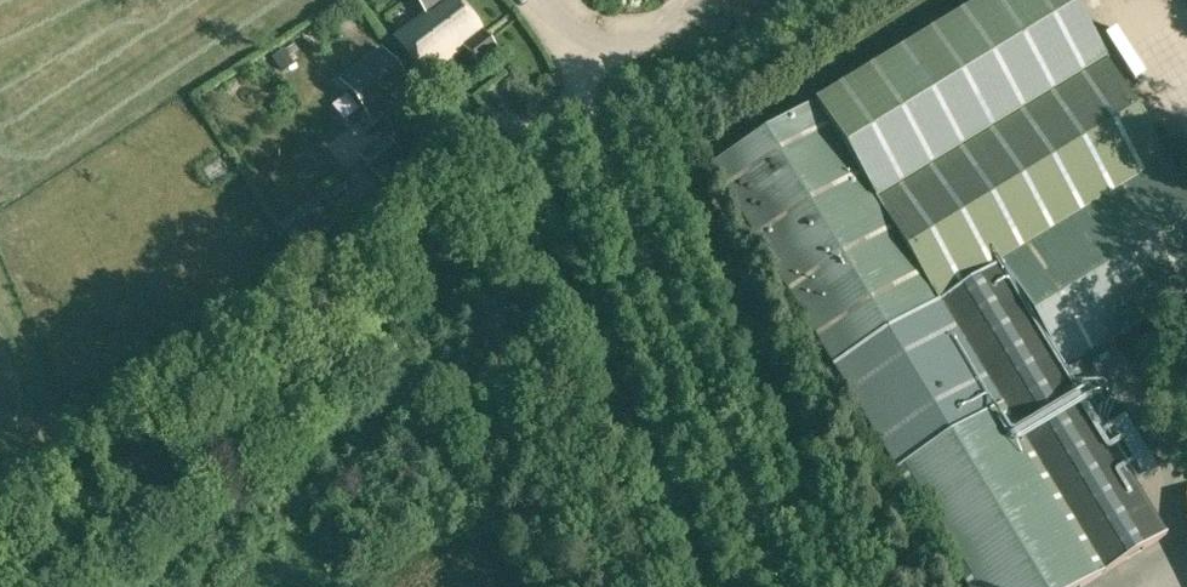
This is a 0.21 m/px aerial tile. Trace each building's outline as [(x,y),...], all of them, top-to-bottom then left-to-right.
[(405,67),(412,62),(425,80),(464,50),(479,69),(498,54),(456,0),(413,0),(425,15),(394,39),(408,57),(401,62),(405,67)] [(1065,368),(1186,294),(1186,193),(1108,61),(1071,0),(986,0),(817,102),(713,165),(968,586),(1082,586),(1167,536),(1079,391),(1092,384),(1079,362),(1066,370),(1065,368)] [(399,72),(405,67),(401,62),(395,67),(382,50),(339,83),(369,122),(412,89),(399,72)] [(273,58),(282,73),(293,65),(284,51),(273,58)] [(359,157),(378,180),(404,159),(385,137),(359,157)]
